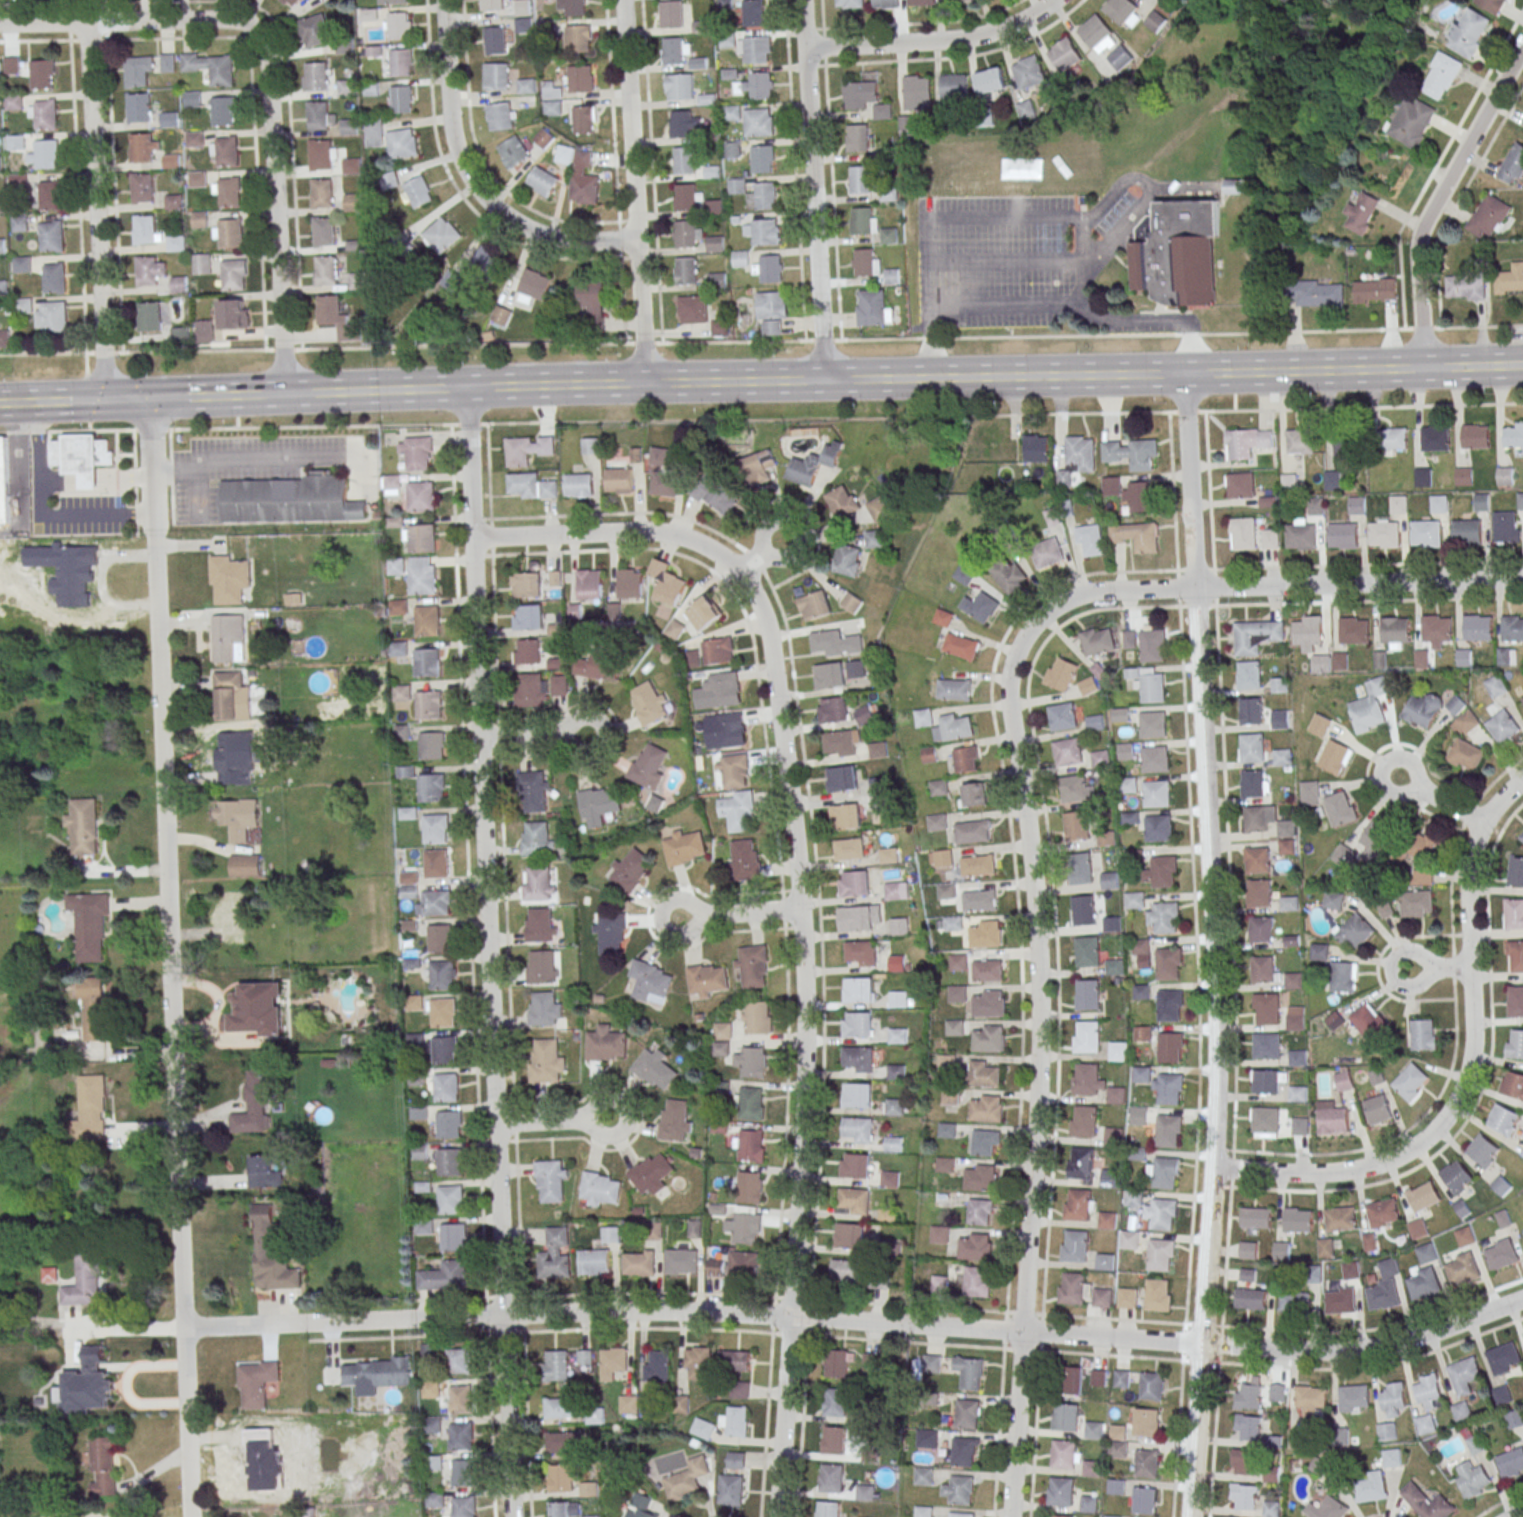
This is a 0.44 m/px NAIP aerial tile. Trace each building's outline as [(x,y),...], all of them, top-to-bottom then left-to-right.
[(290,10),(299,0),(280,0),(290,10)] [(504,10),(504,0),(480,0),(480,10),(504,10)] [(586,16),(586,0),(561,0),(561,16),(586,16)] [(732,0),(719,0),(719,9),(732,9),(732,0)] [(764,0),(743,0),(743,26),(764,26),(764,0)] [(836,8),(863,8),(863,0),(836,0),(836,8)] [(872,9),(899,9),(899,0),(872,0),(872,9)] [(1123,26),(1140,7),(1132,0),(1110,0),(1103,8),(1123,26)] [(1506,0),(1478,0),(1476,4),(1499,15),(1506,0)] [(659,2),(683,1),(685,27),(660,28),(659,2)] [(1492,20),(1465,6),(1445,46),(1473,60),(1492,20)] [(377,9),(359,9),(359,20),(377,20),(377,9)] [(1145,23),(1158,33),(1169,20),(1155,9),(1145,23)] [(411,39),(411,12),(386,12),(386,39),(411,39)] [(332,41),(324,13),(296,21),(304,49),(332,41)] [(1119,40),(1097,14),(1077,30),(1100,57),(1119,40)] [(531,33),(531,18),(517,18),(517,33),(531,33)] [(567,25),(567,52),(592,52),(592,25),(567,25)] [(485,55),(506,55),(506,27),(485,27),(485,55)] [(739,36),(739,63),(770,63),(770,36),(739,36)] [(663,38),(683,37),(684,63),(665,64),(663,38)] [(1083,61),(1069,37),(1041,54),(1056,78),(1083,61)] [(1135,58),(1122,43),(1107,57),(1120,71),(1135,58)] [(353,44),(337,44),(337,53),(353,53),(353,44)] [(367,56),(381,56),(381,46),(367,46),(367,56)] [(412,49),(390,49),(390,76),(412,76),(412,49)] [(1421,91),(1444,101),(1462,62),(1439,51),(1421,91)] [(1047,81),(1036,53),(1010,64),(1022,92),(1047,81)] [(174,54),(160,54),(160,72),(174,72),(174,54)] [(209,57),(231,56),(232,84),(211,85),(209,57)] [(4,74),(19,74),(19,57),(4,57),(4,74)] [(123,58),(145,57),(147,86),(125,87),(123,58)] [(29,89),(54,89),(54,60),(29,60),(29,89)] [(305,63),(327,62),(328,91),(306,92),(305,63)] [(484,90),(509,90),(509,63),(484,63),(484,90)] [(568,92),(592,92),(592,66),(568,66),(568,92)] [(976,72),(980,94),(1007,89),(1003,67),(976,72)] [(750,73),(770,72),(771,98),(751,99),(750,73)] [(666,74),(692,73),(693,99),(667,100),(666,74)] [(940,74),(940,98),(968,98),(968,74),(940,74)] [(931,110),(931,75),(905,75),(905,110),(931,110)] [(535,93),(535,79),(518,79),(518,93),(535,93)] [(338,80),(338,96),(355,95),(355,80),(338,80)] [(845,83),(877,81),(878,101),(866,101),(866,109),(846,110),(845,83)] [(378,82),(364,82),(364,95),(378,95),(378,82)] [(542,82),(542,116),(561,116),(561,82),(542,82)] [(412,113),(412,86),(391,86),(391,113),(412,113)] [(202,91),(184,91),(184,107),(202,107),(202,91)] [(126,94),(148,93),(149,121),(128,123),(126,94)] [(1417,150),(1438,111),(1407,94),(1386,133),(1417,150)] [(5,110),(22,110),(22,95),(5,95),(5,110)] [(211,98),(233,97),(234,126),(212,127),(211,98)] [(56,127),(56,100),(29,100),(29,127),(56,127)] [(306,102),(328,101),(329,129),(308,131),(306,102)] [(1021,118),(1035,116),(1033,102),(1020,103),(1021,118)] [(488,103),(488,129),(514,129),(514,103),(488,103)] [(572,106),(572,133),(594,133),(594,106),(572,106)] [(726,119),(738,120),(739,109),(727,107),(726,119)] [(744,110),(764,109),(765,135),(746,136),(744,110)] [(670,111),(690,110),(691,137),(672,138),(670,111)] [(177,127),(176,112),(160,113),(161,128),(177,127)] [(340,119),(340,134),(358,134),(358,119),(340,119)] [(365,119),(365,147),(382,147),(382,119),(365,119)] [(847,125),(867,124),(868,150),(848,151),(847,125)] [(545,149),(554,138),(543,127),(533,139),(545,149)] [(387,131),(390,159),(418,156),(415,128),(387,131)] [(203,147),(203,132),(187,132),(187,147),(203,147)] [(129,135),(151,133),(153,162),(131,163),(129,135)] [(531,156),(516,134),(495,148),(510,170),(531,156)] [(7,149),(24,149),(24,136),(7,136),(7,149)] [(215,138),(237,137),(239,165),(217,167),(215,138)] [(34,140),(57,139),(59,168),(35,169),(34,140)] [(309,141),(330,140),(332,168),(310,170),(309,141)] [(1516,141),(1496,175),(1515,186),(1522,173),(1522,146),(1516,141)] [(725,158),(740,158),(740,142),(725,142),(725,158)] [(751,146),(771,145),(772,172),(752,172),(751,146)] [(673,148),(693,147),(694,173),(675,174),(673,148)] [(597,175),(589,174),(590,150),(555,148),(554,162),(571,163),(570,204),(596,205),(597,175)] [(359,158),(342,158),(342,174),(359,174),(359,158)] [(548,199),(560,180),(536,165),(524,184),(548,199)] [(850,166),(869,165),(871,192),(851,192),(850,166)] [(188,185),(205,185),(205,172),(188,172),(188,185)] [(130,175),(152,173),(153,202),(132,203),(130,175)] [(26,188),(26,175),(10,175),(10,188),(26,188)] [(410,211),(434,200),(422,175),(399,186),(410,211)] [(217,178),(239,177),(241,206),(219,207),(217,178)] [(310,179),(332,178),(334,206),(312,208),(310,179)] [(1227,193),(1226,178),(1242,178),(1242,193),(1227,193)] [(727,180),(728,194),(744,193),(743,179),(727,180)] [(38,182),(62,180),(64,209),(40,211),(38,182)] [(754,183),(774,182),(775,209),(755,209),(754,183)] [(674,185),(694,184),(695,210),(675,211),(674,185)] [(1365,236),(1380,199),(1362,192),(1357,205),(1349,202),(1344,214),(1349,216),(1345,227),(1365,236)] [(1510,206),(1486,192),(1465,229),(1489,242),(1510,206)] [(344,194),(344,211),(361,211),(361,194),(344,194)] [(182,195),(165,195),(165,209),(182,209),(182,195)] [(704,213),(721,213),(721,201),(704,201),(704,213)] [(1218,201),(1219,236),(1213,236),(1215,305),(1180,306),(1175,306),(1176,310),(1153,298),(1153,290),(1134,290),(1132,242),(1138,242),(1138,228),(1149,215),(1158,215),(1158,203),(1218,201)] [(852,209),(872,208),(873,234),(853,235),(852,209)] [(191,227),(207,227),(207,212),(191,212),(191,227)] [(133,216),(154,214),(156,243),(134,244),(133,216)] [(27,231),(26,215),(12,216),(12,232),(27,231)] [(462,235),(442,215),(420,237),(439,257),(462,235)] [(311,218),(333,217),(335,245),(313,247),(311,218)] [(219,219),(240,218),(242,247),(220,248),(219,219)] [(751,220),(775,219),(775,226),(778,226),(779,244),(753,246),(751,220)] [(674,221),(694,220),(695,246),(675,247),(674,221)] [(38,223),(62,221),(64,250),(40,252),(38,223)] [(882,244),(899,244),(899,228),(882,228),(882,244)] [(185,251),(185,235),(166,235),(166,251),(185,251)] [(723,236),(705,236),(705,252),(723,252),(723,236)] [(497,274),(502,254),(478,247),(472,267),(497,274)] [(854,250),(874,249),(875,275),(856,276),(854,250)] [(748,266),(747,251),(731,252),(732,267),(748,266)] [(210,254),(193,254),(193,273),(210,273),(210,254)] [(315,257),(336,255),(338,284),(316,285),(315,257)] [(759,256),(779,255),(780,282),(761,282),(759,256)] [(136,257),(156,256),(157,285),(137,286),(136,257)] [(13,257),(13,272),(31,272),(31,257),(13,257)] [(674,258),(694,257),(695,283),(675,284),(674,258)] [(221,262),(243,260),(244,289),(223,290),(221,262)] [(1495,293),(1522,293),(1522,262),(1513,262),(1513,272),(1495,272),(1495,293)] [(42,264),(64,263),(66,292),(44,293),(42,264)] [(531,304),(534,296),(543,299),(551,277),(526,268),(514,298),(531,304)] [(453,291),(462,277),(449,269),(440,283),(453,291)] [(887,270),(887,283),(899,283),(899,270),(887,270)] [(367,290),(367,272),(348,272),(348,290),(367,290)] [(186,276),(170,276),(170,292),(186,292),(186,276)] [(1447,300),(1486,300),(1486,276),(1447,276),(1447,300)] [(1354,279),(1354,303),(1397,303),(1397,279),(1354,279)] [(1343,309),(1343,281),(1294,281),(1294,309),(1343,309)] [(604,326),(603,283),(576,284),(577,308),(589,307),(589,327),(604,326)] [(859,291),(885,289),(887,324),(858,326),(857,306),(860,306),(859,291)] [(756,293),(776,292),(777,318),(757,319),(756,293)] [(317,296),(339,295),(341,324),(319,325),(317,296)] [(680,297),(706,296),(707,322),(681,323),(680,297)] [(32,298),(15,298),(15,313),(32,313),(32,298)] [(218,301),(240,300),(242,328),(220,330),(218,301)] [(42,303),(65,302),(67,330),(43,332),(42,303)] [(138,303),(160,302),(162,331),(140,332),(138,303)] [(505,329),(513,311),(497,304),(489,322),(505,329)] [(210,321),(197,321),(197,342),(210,342),(210,321)] [(711,335),(728,335),(728,321),(711,321),(711,335)] [(172,343),(189,343),(189,327),(172,327),(172,343)] [(0,329),(0,348),(11,348),(11,329),(0,329)] [(1503,423),(1503,447),(1522,447),(1522,423),(1503,423)] [(1462,425),(1462,448),(1489,448),(1489,425),(1462,425)] [(1450,451),(1450,427),(1421,427),(1421,451),(1450,451)] [(1382,429),(1382,449),(1407,449),(1407,429),(1382,429)] [(1254,453),(1272,453),(1272,430),(1225,430),(1225,460),(1254,460),(1254,453)] [(1313,454),(1313,430),(1287,430),(1287,454),(1313,454)] [(1335,433),(1335,457),(1357,457),(1357,433),(1335,433)] [(505,437),(506,467),(527,466),(527,456),(554,455),(554,436),(505,437)] [(1049,462),(1049,436),(1024,436),(1024,462),(1049,462)] [(1058,470),(1058,487),(1072,487),(1072,472),(1094,472),(1094,436),(1066,436),(1066,470),(1058,470)] [(10,524),(8,437),(0,437),(0,524),(10,524)] [(432,437),(399,437),(399,455),(404,455),(404,469),(432,469),(432,437)] [(598,438),(581,438),(581,454),(598,454),(598,438)] [(792,457),(786,480),(813,487),(819,464),(835,468),(843,443),(827,438),(822,456),(807,452),(805,461),(792,457)] [(55,445),(67,445),(67,440),(101,439),(101,445),(113,444),(113,457),(118,457),(118,469),(102,470),(102,493),(85,494),(85,479),(67,479),(67,470),(55,470),(55,445)] [(1102,441),(1103,462),(1130,461),(1130,471),(1151,471),(1151,460),(1157,460),(1157,440),(1102,441)] [(770,480),(766,470),(776,466),(769,449),(740,460),(751,487),(770,480)] [(1473,485),(1473,467),(1456,467),(1456,485),(1473,485)] [(1497,467),(1497,485),(1514,485),(1514,467),(1497,467)] [(605,468),(605,493),(633,493),(633,468),(605,468)] [(651,495),(677,495),(677,471),(651,471),(651,495)] [(1341,471),(1325,471),(1325,490),(1341,490),(1341,471)] [(537,482),(537,473),(508,473),(508,492),(518,492),(518,498),(558,498),(558,482),(537,482)] [(1226,498),(1254,498),(1254,473),(1226,473),(1226,498)] [(565,497),(594,497),(594,474),(565,474),(565,497)] [(725,519),(741,502),(709,474),(693,491),(725,519)] [(1283,474),(1283,491),(1297,491),(1297,474),(1283,474)] [(385,475),(385,490),(400,490),(400,475),(385,475)] [(1103,495),(1120,495),(1120,477),(1103,477),(1103,495)] [(221,480),(222,523),(367,520),(367,501),(348,501),(348,478),(299,478),(221,480)] [(434,482),(408,482),(408,511),(434,511),(434,482)] [(824,497),(839,522),(861,508),(846,483),(824,497)] [(1129,504),(1129,512),(1153,512),(1153,483),(1125,483),(1125,504),(1129,504)] [(1489,511),(1489,494),(1475,494),(1475,511),(1489,511)] [(1431,514),(1448,514),(1448,495),(1431,495),(1431,514)] [(874,522),(891,515),(883,496),(866,503),(874,522)] [(1390,496),(1390,514),(1407,514),(1407,496),(1390,496)] [(1349,497),(1349,515),(1365,515),(1365,497),(1349,497)] [(1323,515),(1323,498),(1309,498),(1309,515),(1323,515)] [(1062,522),(1055,507),(1043,513),(1051,528),(1062,522)] [(1520,543),(1520,512),(1494,512),(1494,543),(1520,543)] [(1255,519),(1230,519),(1230,550),(1255,550),(1255,519)] [(1453,543),(1482,543),(1482,520),(1453,520),(1453,543)] [(1286,550),(1316,550),(1316,521),(1286,521),(1286,550)] [(1399,548),(1399,521),(1369,521),(1369,548),(1399,548)] [(1440,547),(1440,521),(1412,521),(1412,547),(1440,547)] [(1329,522),(1329,549),(1357,549),(1357,522),(1329,522)] [(1110,544),(1135,544),(1135,553),(1158,552),(1157,523),(1110,525),(1110,544)] [(1103,554),(1099,524),(1075,527),(1077,549),(1083,549),(1084,557),(1103,554)] [(435,525),(408,525),(408,552),(435,552),(435,525)] [(1278,529),(1261,529),(1261,548),(1278,548),(1278,529)] [(882,548),(882,530),(864,530),(864,548),(882,548)] [(1038,570),(1065,560),(1056,537),(1029,547),(1038,570)] [(833,573),(857,578),(862,547),(838,543),(833,573)] [(62,546),(97,545),(97,565),(91,565),(91,582),(88,582),(89,607),(66,608),(66,566),(63,566),(62,546)] [(210,556),(211,584),(215,584),(215,604),(243,604),(243,589),(252,588),(251,560),(231,560),(231,555),(210,556)] [(410,595),(436,595),(436,557),(410,557),(410,595)] [(671,564),(654,557),(647,575),(659,579),(652,598),(676,607),(686,580),(667,573),(671,564)] [(388,575),(405,575),(405,558),(388,558),(388,575)] [(1012,563),(1009,566),(1000,559),(988,575),(1013,594),(1028,575),(1012,563)] [(966,587),(975,573),(960,563),(951,577),(966,587)] [(643,569),(618,569),(618,598),(643,598),(643,569)] [(602,570),(578,570),(578,599),(602,599),(602,570)] [(562,586),(561,571),(550,571),(551,586),(562,586)] [(542,597),(542,573),(512,573),(512,597),(542,597)] [(797,598),(805,621),(832,613),(825,589),(797,598)] [(957,607),(984,625),(999,602),(981,590),(974,601),(965,595),(957,607)] [(863,602),(848,591),(839,604),(854,615),(863,602)] [(700,632),(723,614),(709,595),(685,613),(700,632)] [(407,600),(391,600),(391,613),(407,613),(407,600)] [(543,629),(542,605),(514,606),(515,630),(543,629)] [(416,606),(416,636),(440,636),(440,606),(416,606)] [(948,627),(952,613),(937,608),(933,622),(948,627)] [(213,663),(245,663),(245,614),(213,614),(213,663)] [(1464,615),(1464,640),(1494,640),(1493,617),(1481,617),(1481,614),(1464,615)] [(1421,616),(1422,641),(1451,641),(1451,618),(1440,619),(1440,615),(1421,616)] [(1502,641),(1522,641),(1522,618),(1520,618),(1520,615),(1501,616),(1502,641)] [(1381,617),(1381,643),(1410,642),(1410,619),(1399,620),(1399,616),(1381,617)] [(1322,617),(1294,617),(1294,645),(1302,645),(1302,653),(1313,653),(1313,643),(1322,643),(1322,617)] [(1339,618),(1339,644),(1369,643),(1368,621),(1357,621),(1357,618),(1339,618)] [(664,632),(675,641),(685,627),(673,619),(664,632)] [(1234,623),(1284,620),(1285,642),(1258,643),(1258,655),(1235,656),(1234,623)] [(1086,657),(1115,649),(1109,626),(1079,633),(1086,657)] [(823,656),(862,654),(861,635),(841,636),(841,630),(811,633),(812,649),(823,649),(823,656)] [(948,631),(942,650),(973,661),(979,642),(948,631)] [(1165,631),(1140,631),(1140,661),(1165,661),(1165,631)] [(705,664),(734,662),(732,638),(703,640),(705,664)] [(540,639),(515,639),(515,664),(540,664),(540,639)] [(1497,666),(1516,666),(1516,647),(1497,647),(1497,666)] [(416,676),(440,676),(440,649),(416,649),(416,676)] [(1472,666),(1472,649),(1457,649),(1457,666),(1472,666)] [(1415,650),(1415,667),(1429,667),(1429,650),(1415,650)] [(1386,668),(1386,652),(1374,652),(1374,668),(1386,668)] [(1333,670),(1347,670),(1347,653),(1333,653),(1333,670)] [(587,660),(578,658),(575,675),(618,682),(621,659),(588,654),(587,660)] [(1313,655),(1313,673),(1330,673),(1330,655),(1313,655)] [(1043,683),(1066,692),(1077,665),(1055,656),(1043,683)] [(864,677),(863,660),(846,662),(847,678),(864,677)] [(1237,690),(1260,690),(1260,662),(1237,662),(1237,690)] [(813,665),(816,690),(844,687),(842,663),(813,665)] [(1140,675),(1141,703),(1165,702),(1163,674),(1155,674),(1154,667),(1141,668),(1141,675),(1140,675)] [(710,673),(714,706),(741,702),(737,670),(710,673)] [(243,720),(243,672),(215,672),(215,720),(243,720)] [(517,673),(517,707),(545,707),(545,673),(517,673)] [(1508,691),(1499,674),(1484,683),(1493,699),(1508,691)] [(569,675),(553,675),(553,695),(569,695),(569,675)] [(1098,688),(1092,676),(1077,684),(1083,695),(1098,688)] [(1357,733),(1387,725),(1380,697),(1391,694),(1386,676),(1365,682),(1368,696),(1348,701),(1357,733)] [(1286,678),(1271,678),(1271,693),(1286,693),(1286,678)] [(970,700),(970,680),(937,680),(937,700),(970,700)] [(665,719),(663,684),(635,686),(637,720),(665,719)] [(411,701),(411,685),(394,685),(394,701),(411,701)] [(418,692),(443,692),(444,706),(441,706),(441,718),(419,719),(418,692)] [(1403,719),(1431,729),(1442,698),(1426,692),(1424,699),(1412,695),(1403,719)] [(1445,706),(1456,716),(1467,704),(1456,694),(1445,706)] [(848,720),(846,697),(817,700),(819,723),(848,720)] [(1240,724),(1262,724),(1262,698),(1240,698),(1240,724)] [(1072,702),(1076,726),(1052,730),(1048,706),(1072,702)] [(1129,708),(1112,708),(1113,722),(1129,721),(1129,708)] [(1481,721),(1468,708),(1452,724),(1465,738),(1481,721)] [(916,727),(931,725),(929,709),(914,711),(916,727)] [(1501,746),(1521,732),(1506,709),(1485,723),(1501,746)] [(1289,728),(1289,710),(1272,710),(1272,728),(1289,728)] [(1140,713),(1165,711),(1166,736),(1141,738),(1140,713)] [(716,715),(720,747),(742,745),(740,734),(744,734),(743,727),(745,726),(743,712),(716,715)] [(938,716),(943,741),(972,735),(969,716),(955,719),(954,713),(938,716)] [(1325,738),(1332,719),(1316,713),(1309,731),(1325,738)] [(1105,729),(1102,714),(1085,717),(1088,732),(1105,729)] [(858,730),(823,732),(824,756),(859,755),(858,730)] [(222,732),(222,785),(252,785),(252,765),(242,765),(241,732),(222,732)] [(420,733),(445,732),(446,747),(443,747),(443,758),(421,759),(420,733)] [(1239,734),(1239,762),(1264,762),(1264,734),(1239,734)] [(1485,752),(1458,737),(1447,758),(1474,773),(1485,752)] [(1077,738),(1081,762),(1057,766),(1053,742),(1077,738)] [(1318,765),(1341,776),(1354,749),(1330,739),(1318,765)] [(667,749),(644,740),(629,779),(657,790),(664,772),(659,770),(667,749)] [(869,743),(869,756),(885,756),(885,743),(869,743)] [(1133,759),(1133,744),(1118,744),(1118,759),(1133,759)] [(951,750),(955,774),(976,771),(974,759),(977,759),(975,746),(951,750)] [(1141,748),(1166,746),(1168,771),(1143,773),(1141,748)] [(1291,750),(1274,750),(1274,765),(1291,765),(1291,750)] [(1091,752),(1092,768),(1109,767),(1108,751),(1091,752)] [(722,756),(725,789),(747,786),(746,775),(749,775),(748,768),(751,768),(749,753),(722,756)] [(826,768),(828,792),(856,790),(855,766),(826,768)] [(521,813),(550,812),(549,771),(520,772),(521,813)] [(1241,771),(1241,797),(1268,797),(1268,771),(1241,771)] [(420,775),(445,774),(446,789),(443,789),(443,801),(421,801),(420,775)] [(1062,802),(1095,800),(1094,785),(1086,785),(1085,776),(1060,777),(1062,802)] [(1121,778),(1121,792),(1137,792),(1137,778),(1121,778)] [(946,780),(929,780),(929,795),(946,795),(946,780)] [(1143,782),(1168,780),(1170,805),(1145,807),(1143,782)] [(1302,806),(1319,806),(1319,781),(1302,781),(1302,806)] [(959,808),(985,805),(983,782),(962,784),(963,797),(958,797),(959,808)] [(579,791),(585,829),(605,826),(603,814),(622,811),(617,785),(579,791)] [(718,798),(720,816),(728,815),(730,832),(752,829),(751,818),(754,818),(753,810),(756,810),(753,788),(735,791),(736,796),(718,798)] [(1324,798),(1335,828),(1358,819),(1347,789),(1324,798)] [(98,855),(97,798),(71,799),(71,813),(65,813),(65,827),(72,827),(73,856),(98,855)] [(258,799),(216,799),(216,823),(228,823),(228,844),(248,844),(248,828),(259,828),(258,799)] [(830,806),(832,830),(859,828),(857,803),(830,806)] [(1244,806),(1244,831),(1276,831),(1276,838),(1296,838),(1296,820),(1275,820),(1275,806),(1244,806)] [(1062,813),(1084,810),(1088,840),(1065,843),(1062,813)] [(926,816),(944,813),(946,829),(928,831),(926,816)] [(424,815),(449,815),(450,829),(447,829),(447,841),(424,842),(424,815)] [(1145,817),(1170,815),(1172,840),(1147,842),(1145,817)] [(953,823),(989,819),(990,829),(986,830),(988,840),(955,844),(953,823)] [(527,821),(549,820),(551,853),(524,854),(523,838),(525,838),(525,832),(528,832),(527,821)] [(1382,853),(1390,833),(1369,823),(1360,844),(1382,853)] [(700,827),(662,836),(669,867),(707,858),(700,827)] [(1097,833),(1097,845),(1113,845),(1113,833),(1097,833)] [(1417,851),(1435,853),(1437,839),(1419,836),(1417,851)] [(761,879),(757,839),(731,841),(734,881),(761,879)] [(863,859),(863,839),(834,840),(835,860),(863,859)] [(1280,854),(1295,854),(1295,839),(1280,839),(1280,854)] [(1346,869),(1357,854),(1341,843),(1331,858),(1346,869)] [(656,866),(634,846),(608,874),(630,894),(656,866)] [(896,848),(880,848),(880,864),(896,864),(896,848)] [(1245,848),(1245,873),(1269,873),(1269,848),(1245,848)] [(930,868),(951,866),(950,849),(929,851),(930,868)] [(425,851),(451,850),(451,865),(449,865),(449,876),(426,877),(425,851)] [(1067,854),(1089,852),(1092,882),(1069,884),(1067,854)] [(959,858),(961,877),(994,874),(992,854),(959,858)] [(230,876),(261,876),(261,855),(230,855),(230,876)] [(1151,858),(1176,856),(1177,872),(1174,873),(1175,886),(1153,888),(1151,858)] [(1510,857),(1508,886),(1522,887),(1522,858),(1510,857)] [(529,867),(551,866),(552,899),(525,900),(525,884),(527,884),(526,878),(529,878),(529,867)] [(839,871),(839,896),(868,896),(868,871),(839,871)] [(452,915),(452,890),(418,891),(418,872),(402,872),(402,898),(417,898),(418,915),(452,915)] [(1117,873),(1101,873),(1101,888),(1117,888),(1117,873)] [(1271,879),(1247,879),(1247,907),(1271,907),(1271,879)] [(885,883),(885,899),(902,899),(902,883),(885,883)] [(937,899),(954,899),(954,884),(937,884),(937,899)] [(1341,911),(1344,894),(1326,890),(1323,907),(1341,911)] [(962,891),(962,911),(995,911),(995,891),(962,891)] [(1401,891),(1401,917),(1433,917),(1433,891),(1401,891)] [(1126,892),(1126,909),(1144,909),(1144,892),(1126,892)] [(77,913),(77,962),(108,962),(107,893),(66,894),(67,913),(77,913)] [(224,940),(243,940),(243,893),(224,893),(224,940)] [(1070,896),(1093,895),(1095,925),(1072,926),(1070,896)] [(1505,899),(1505,929),(1522,929),(1522,899),(1505,899)] [(1153,903),(1178,901),(1179,918),(1176,918),(1177,932),(1155,933),(1153,903)] [(1393,915),(1390,904),(1380,906),(1382,917),(1393,915)] [(531,908),(553,907),(555,940),(527,941),(527,925),(529,925),(529,919),(531,919),(531,908)] [(871,907),(842,907),(842,930),(871,930),(871,907)] [(1354,940),(1360,947),(1376,931),(1356,911),(1334,933),(1347,947),(1354,940)] [(625,915),(596,915),(596,954),(625,954),(625,915)] [(1250,942),(1272,942),(1272,917),(1250,917),(1250,942)] [(907,935),(907,918),(891,918),(891,935),(907,935)] [(1102,918),(1102,931),(1120,931),(1120,918),(1102,918)] [(1000,946),(1000,921),(968,921),(968,947),(1000,946)] [(428,925),(454,924),(454,939),(451,939),(452,950),(429,951),(428,925)] [(1074,937),(1096,936),(1098,966),(1075,967),(1074,937)] [(1132,954),(1149,954),(1149,940),(1132,940),(1132,954)] [(845,966),(875,966),(875,941),(844,941),(845,966)] [(1522,973),(1522,941),(1508,941),(1508,973),(1522,973)] [(1311,959),(1327,959),(1327,945),(1311,945),(1311,959)] [(742,969),(743,988),(769,987),(767,946),(741,947),(741,960),(734,960),(735,970),(742,969)] [(1155,948),(1181,947),(1182,963),(1178,964),(1179,979),(1157,980),(1155,948)] [(532,950),(555,949),(556,982),(529,983),(528,967),(530,967),(530,961),(533,961),(532,950)] [(965,954),(949,954),(949,970),(965,970),(965,954)] [(904,971),(904,955),(888,955),(888,972),(904,971)] [(1255,982),(1277,982),(1277,957),(1255,957),(1255,982)] [(665,1007),(676,972),(635,959),(629,978),(638,980),(633,997),(665,1007)] [(1105,975),(1122,975),(1122,959),(1105,959),(1105,975)] [(430,961),(456,960),(457,978),(454,978),(454,988),(431,989),(430,961)] [(1001,981),(1001,960),(972,960),(972,981),(1001,981)] [(725,962),(687,968),(691,999),(729,994),(725,962)] [(1331,992),(1356,993),(1357,963),(1332,962),(1331,992)] [(1302,989),(1302,973),(1286,973),(1286,989),(1302,989)] [(105,977),(81,977),(81,1041),(106,1041),(105,977)] [(844,1002),(874,1002),(874,978),(844,978),(844,1002)] [(1076,981),(1097,980),(1098,1010),(1074,1011),(1073,995),(1077,995),(1076,981)] [(284,982),(242,983),(242,992),(234,992),(234,1013),(224,1013),(224,1033),(285,1032),(284,982)] [(1149,984),(1133,984),(1133,999),(1149,999),(1149,984)] [(948,1003),(965,1003),(965,985),(948,985),(948,1003)] [(1508,986),(1508,1017),(1522,1017),(1522,986),(1508,986)] [(534,991),(557,990),(558,1023),(531,1024),(530,1009),(532,1009),(532,1002),(535,1002),(534,991)] [(1004,1016),(1004,990),(972,990),(972,1016),(1004,1016)] [(1158,991),(1183,990),(1183,1007),(1180,1007),(1180,1022),(1158,1022),(1158,991)] [(908,991),(890,991),(890,1008),(908,1008),(908,991)] [(1254,1025),(1278,1025),(1278,994),(1254,994),(1254,1025)] [(431,999),(456,999),(457,1013),(454,1013),(454,1025),(432,1026),(431,999)] [(743,1034),(770,1034),(770,1002),(743,1002),(743,1034)] [(1369,1041),(1388,1025),(1367,1002),(1349,1018),(1369,1041)] [(1304,1007),(1287,1007),(1287,1030),(1304,1030),(1304,1007)] [(842,1037),(871,1037),(871,1012),(842,1012),(842,1037)] [(1344,1023),(1338,1012),(1326,1018),(1333,1030),(1344,1023)] [(962,1020),(945,1020),(945,1036),(962,1036),(962,1020)] [(1436,1020),(1412,1020),(1412,1050),(1436,1050),(1436,1020)] [(713,1022),(713,1056),(730,1056),(730,1022),(713,1022)] [(1076,1022),(1097,1022),(1098,1052),(1073,1053),(1073,1036),(1076,1036),(1076,1022)] [(587,1060),(626,1060),(626,1034),(616,1034),(616,1024),(597,1024),(597,1034),(587,1034),(587,1060)] [(1004,1051),(1004,1026),(971,1026),(971,1051),(1004,1051)] [(1151,1027),(1133,1027),(1133,1040),(1151,1040),(1151,1027)] [(906,1028),(888,1028),(888,1043),(906,1043),(906,1028)] [(1507,1031),(1507,1059),(1522,1059),(1522,1031),(1507,1031)] [(1182,1033),(1158,1033),(1158,1062),(1182,1062),(1182,1033)] [(1280,1059),(1280,1034),(1253,1034),(1253,1059),(1280,1059)] [(432,1037),(458,1037),(458,1051),(456,1051),(456,1063),(433,1063),(432,1037)] [(536,1038),(559,1037),(560,1056),(567,1056),(567,1070),(560,1071),(561,1080),(531,1082),(530,1062),(534,1062),(534,1051),(537,1051),(536,1038)] [(1108,1061),(1127,1061),(1127,1042),(1108,1042),(1108,1061)] [(664,1063),(668,1057),(651,1044),(632,1070),(664,1094),(679,1074),(664,1063)] [(765,1077),(766,1048),(733,1047),(733,1067),(743,1067),(742,1077),(765,1077)] [(871,1047),(842,1047),(842,1072),(871,1072),(871,1047)] [(1305,1050),(1289,1050),(1289,1066),(1305,1066),(1305,1050)] [(956,1055),(937,1055),(936,1071),(956,1071),(956,1055)] [(968,1087),(1000,1087),(1000,1062),(968,1062),(968,1087)] [(1409,1102),(1432,1080),(1414,1062),(1391,1084),(1409,1102)] [(1076,1063),(1097,1065),(1095,1095),(1071,1093),(1072,1077),(1075,1077),(1076,1063)] [(905,1079),(905,1065),(887,1065),(887,1079),(905,1079)] [(1149,1066),(1133,1066),(1133,1082),(1149,1082),(1149,1066)] [(269,1068),(246,1068),(247,1113),(230,1113),(231,1132),(270,1132),(269,1068)] [(1368,1073),(1374,1087),(1386,1081),(1380,1068),(1368,1073)] [(1253,1094),(1278,1094),(1278,1082),(1287,1082),(1287,1070),(1253,1070),(1253,1094)] [(1506,1070),(1500,1094),(1522,1100),(1522,1075),(1506,1070)] [(1335,1074),(1339,1092),(1354,1088),(1349,1071),(1335,1074)] [(459,1073),(435,1073),(435,1102),(459,1102),(459,1073)] [(1158,1073),(1183,1074),(1183,1090),(1180,1090),(1179,1105),(1158,1105),(1158,1073)] [(105,1075),(80,1075),(81,1140),(106,1139),(105,1075)] [(871,1084),(842,1084),(842,1107),(871,1107),(871,1084)] [(1307,1086),(1289,1086),(1289,1101),(1307,1101),(1307,1086)] [(1107,1103),(1124,1103),(1124,1087),(1107,1087),(1107,1103)] [(762,1088),(736,1088),(736,1120),(762,1120),(762,1088)] [(1363,1101),(1371,1126),(1393,1120),(1385,1094),(1363,1101)] [(1001,1096),(970,1096),(970,1121),(1001,1121),(1001,1096)] [(662,1108),(659,1139),(687,1142),(688,1132),(692,1133),(693,1120),(688,1119),(689,1101),(671,1099),(670,1109),(662,1108)] [(904,1099),(885,1099),(885,1115),(904,1115),(904,1099)] [(1336,1101),(1319,1101),(1319,1134),(1349,1134),(1349,1109),(1336,1109),(1336,1101)] [(1486,1126),(1512,1136),(1521,1115),(1496,1104),(1486,1126)] [(1074,1106),(1096,1107),(1094,1137),(1069,1136),(1070,1119),(1074,1120),(1074,1106)] [(1279,1136),(1279,1107),(1251,1107),(1251,1136),(1279,1136)] [(1146,1109),(1133,1108),(1132,1123),(1145,1123),(1146,1109)] [(437,1112),(463,1111),(463,1126),(460,1126),(461,1138),(438,1138),(437,1112)] [(1156,1116),(1181,1116),(1181,1133),(1178,1132),(1177,1148),(1156,1147),(1156,1116)] [(871,1142),(871,1118),(842,1118),(842,1142),(871,1142)] [(1292,1135),(1308,1135),(1308,1118),(1292,1118),(1292,1135)] [(762,1162),(762,1130),(740,1130),(739,1161),(762,1162)] [(999,1155),(999,1130),(971,1130),(971,1155),(999,1155)] [(1502,1151),(1481,1133),(1465,1151),(1486,1169),(1502,1151)] [(902,1152),(902,1136),(885,1136),(885,1152),(902,1152)] [(463,1148),(438,1148),(438,1176),(463,1176),(463,1148)] [(1072,1148),(1093,1149),(1091,1179),(1067,1178),(1068,1161),(1071,1162),(1072,1148)] [(646,1200),(670,1185),(665,1177),(675,1171),(662,1150),(628,1171),(646,1200)] [(284,1186),(282,1154),(248,1156),(249,1188),(284,1186)] [(869,1154),(841,1154),(841,1178),(869,1178),(869,1154)] [(935,1172),(953,1172),(953,1157),(935,1157),(935,1172)] [(1155,1157),(1180,1158),(1179,1175),(1176,1175),(1176,1190),(1154,1189),(1155,1157)] [(1457,1195),(1475,1181),(1457,1158),(1439,1173),(1457,1195)] [(537,1203),(569,1203),(568,1160),(536,1160),(537,1203)] [(996,1165),(965,1165),(965,1190),(996,1190),(996,1165)] [(1102,1169),(1119,1170),(1118,1187),(1101,1185),(1102,1169)] [(581,1205),(620,1207),(623,1175),(583,1172),(581,1205)] [(737,1202),(761,1202),(761,1172),(737,1172),(737,1202)] [(1405,1193),(1415,1213),(1441,1201),(1431,1180),(1405,1193)] [(463,1185),(439,1185),(439,1214),(463,1214),(463,1185)] [(838,1213),(868,1213),(868,1189),(838,1189),(838,1213)] [(1069,1189),(1090,1190),(1089,1221),(1064,1219),(1065,1203),(1069,1203),(1069,1189)] [(1142,1207),(1142,1191),(1124,1191),(1124,1207),(1142,1207)] [(949,1206),(949,1192),(935,1192),(935,1206),(949,1206)] [(1152,1198),(1177,1200),(1176,1216),(1173,1216),(1172,1231),(1150,1230),(1152,1198)] [(1366,1205),(1371,1229),(1400,1222),(1394,1198),(1366,1205)] [(1453,1204),(1461,1219),(1471,1213),(1463,1199),(1453,1204)] [(968,1224),(992,1224),(992,1200),(968,1200),(968,1224)] [(255,1289),(301,1288),(301,1268),(289,1269),(288,1252),(275,1253),(274,1234),(287,1233),(286,1224),(273,1224),(273,1204),(253,1204),(255,1289)] [(1324,1210),(1327,1233),(1357,1229),(1355,1207),(1324,1210)] [(1311,1208),(1284,1208),(1284,1233),(1311,1233),(1311,1208)] [(1270,1229),(1270,1209),(1241,1209),(1241,1229),(1270,1229)] [(1099,1211),(1116,1212),(1115,1229),(1098,1228),(1099,1211)] [(756,1213),(728,1213),(728,1234),(732,1234),(732,1243),(756,1243),(756,1213)] [(1407,1224),(1415,1241),(1429,1234),(1422,1217),(1407,1224)] [(416,1219),(416,1235),(433,1235),(433,1219),(416,1219)] [(465,1223),(441,1223),(441,1251),(465,1251),(465,1223)] [(835,1247),(863,1247),(863,1223),(835,1223),(835,1247)] [(539,1278),(571,1277),(571,1255),(561,1255),(561,1247),(570,1247),(570,1226),(549,1226),(549,1248),(538,1248),(539,1278)] [(948,1226),(931,1226),(931,1243),(948,1243),(948,1226)] [(1455,1231),(1460,1248),(1477,1243),(1471,1226),(1455,1231)] [(619,1227),(602,1227),(602,1242),(619,1242),(619,1227)] [(1067,1230),(1088,1231),(1086,1262),(1061,1260),(1062,1244),(1066,1244),(1067,1230)] [(1122,1230),(1139,1232),(1138,1249),(1121,1248),(1122,1230)] [(959,1260),(991,1260),(991,1234),(959,1234),(959,1260)] [(1483,1249),(1492,1272),(1519,1261),(1509,1238),(1483,1249)] [(1149,1239),(1174,1240),(1173,1257),(1170,1257),(1170,1272),(1148,1271),(1149,1239)] [(1333,1257),(1333,1239),(1319,1239),(1319,1257),(1333,1257)] [(1257,1242),(1240,1242),(1239,1258),(1256,1259),(1257,1242)] [(1274,1260),(1290,1260),(1290,1242),(1274,1242),(1274,1260)] [(1423,1270),(1406,1275),(1413,1301),(1444,1292),(1435,1262),(1439,1261),(1434,1242),(1416,1247),(1423,1270)] [(579,1249),(579,1274),(611,1274),(611,1249),(579,1249)] [(696,1249),(666,1249),(666,1274),(696,1274),(696,1249)] [(624,1275),(655,1275),(655,1251),(624,1251),(624,1275)] [(756,1251),(728,1251),(728,1277),(756,1277),(756,1251)] [(1444,1262),(1454,1288),(1482,1277),(1471,1251),(1444,1262)] [(61,1305),(96,1304),(95,1294),(102,1294),(101,1252),(76,1253),(77,1285),(60,1286),(61,1305)] [(1097,1253),(1114,1254),(1113,1271),(1096,1270),(1097,1253)] [(724,1276),(724,1259),(707,1258),(707,1276),(724,1276)] [(1371,1311),(1400,1305),(1394,1276),(1400,1275),(1396,1258),(1379,1262),(1383,1283),(1366,1287),(1371,1311)] [(468,1289),(468,1260),(441,1260),(441,1270),(418,1270),(418,1289),(468,1289)] [(860,1282),(860,1261),(831,1261),(831,1282),(860,1282)] [(1360,1279),(1360,1262),(1343,1263),(1343,1279),(1360,1279)] [(964,1295),(988,1297),(991,1268),(966,1266),(964,1295)] [(57,1268),(43,1268),(43,1282),(57,1282),(57,1268)] [(1240,1281),(1256,1281),(1256,1270),(1240,1270),(1240,1281)] [(1064,1273),(1085,1274),(1083,1304),(1058,1303),(1059,1287),(1063,1287),(1064,1273)] [(1145,1310),(1170,1311),(1171,1294),(1168,1294),(1169,1279),(1147,1278),(1145,1310)] [(1094,1287),(1112,1288),(1111,1308),(1092,1306),(1094,1287)] [(1119,1287),(1137,1289),(1135,1309),(1117,1307),(1119,1287)] [(1355,1288),(1326,1288),(1326,1314),(1355,1314),(1355,1288)] [(1266,1309),(1266,1289),(1235,1289),(1235,1309),(1266,1309)] [(1310,1311),(1310,1293),(1280,1293),(1280,1311),(1310,1311)] [(1522,1367),(1522,1365),(1514,1341),(1486,1351),(1495,1377),(1522,1367)] [(685,1380),(710,1380),(710,1347),(685,1347),(685,1380)] [(627,1348),(600,1348),(600,1381),(617,1381),(617,1370),(627,1370),(627,1348)] [(471,1349),(447,1349),(447,1373),(471,1373),(471,1349)] [(578,1364),(592,1364),(592,1350),(578,1350),(578,1364)] [(851,1378),(851,1350),(825,1350),(825,1378),(851,1378)] [(570,1351),(545,1351),(545,1381),(570,1381),(570,1351)] [(719,1372),(750,1372),(750,1351),(719,1351),(719,1372)] [(669,1382),(669,1352),(646,1352),(646,1359),(644,1359),(644,1382),(669,1382)] [(865,1353),(882,1354),(881,1370),(864,1369),(865,1353)] [(925,1354),(943,1355),(942,1371),(924,1370),(925,1354)] [(1447,1366),(1459,1397),(1477,1391),(1472,1380),(1482,1377),(1474,1356),(1447,1366)] [(954,1357),(953,1370),(962,1370),(960,1389),(980,1390),(981,1376),(982,1376),(984,1359),(954,1357)] [(413,1385),(413,1358),(343,1360),(343,1386),(355,1386),(356,1396),(380,1396),(379,1386),(413,1385)] [(268,1382),(280,1382),(280,1362),(239,1362),(239,1409),(268,1409),(268,1382)] [(1082,1394),(1082,1367),(1063,1367),(1063,1394),(1082,1394)] [(1091,1386),(1105,1386),(1105,1370),(1091,1370),(1091,1386)] [(1129,1370),(1115,1370),(1115,1387),(1129,1387),(1129,1370)] [(1141,1372),(1163,1373),(1161,1399),(1141,1398),(1142,1384),(1141,1383),(1141,1372)] [(92,1414),(92,1407),(109,1407),(109,1373),(64,1374),(64,1388),(55,1388),(55,1402),(64,1402),(64,1414),(92,1414)] [(1444,1406),(1437,1374),(1413,1379),(1420,1412),(1444,1406)] [(1235,1409),(1261,1409),(1261,1377),(1248,1377),(1248,1386),(1235,1386),(1235,1409)] [(748,1383),(736,1383),(736,1397),(748,1397),(748,1383)] [(1269,1401),(1285,1401),(1285,1384),(1269,1384),(1269,1401)] [(1381,1416),(1404,1416),(1404,1384),(1381,1384),(1381,1416)] [(450,1386),(474,1385),(474,1402),(473,1402),(474,1411),(450,1412),(450,1401),(451,1400),(450,1386)] [(1500,1405),(1512,1401),(1507,1385),(1495,1388),(1500,1405)] [(1296,1408),(1305,1408),(1305,1417),(1326,1417),(1326,1386),(1296,1386),(1296,1408)] [(1369,1412),(1369,1386),(1339,1386),(1339,1412),(1369,1412)] [(848,1389),(846,1416),(823,1415),(824,1399),(825,1399),(826,1388),(848,1389)] [(619,1413),(644,1413),(644,1395),(619,1395),(619,1413)] [(577,1398),(545,1398),(545,1418),(577,1418),(577,1398)] [(958,1398),(956,1427),(978,1429),(978,1417),(980,1417),(981,1400),(958,1398)] [(1451,1406),(1457,1422),(1472,1416),(1467,1400),(1451,1406)] [(1079,1405),(1077,1432),(1052,1430),(1053,1414),(1055,1414),(1056,1403),(1079,1405)] [(728,1416),(719,1415),(719,1426),(727,1426),(726,1436),(746,1437),(747,1407),(729,1406),(728,1416)] [(1158,1409),(1134,1409),(1134,1436),(1158,1437),(1158,1409)] [(1510,1430),(1522,1426),(1522,1421),(1519,1409),(1505,1414),(1510,1430)] [(604,1424),(604,1410),(588,1410),(588,1424),(604,1424)] [(1235,1413),(1245,1413),(1245,1415),(1262,1416),(1260,1440),(1240,1439),(1241,1430),(1234,1429),(1235,1413)] [(1415,1419),(1420,1436),(1437,1431),(1432,1414),(1415,1419)] [(690,1432),(708,1440),(715,1425),(696,1417),(690,1432)] [(439,1420),(425,1420),(426,1433),(440,1432),(439,1420)] [(1102,1439),(1102,1422),(1085,1422),(1085,1439),(1102,1439)] [(1396,1439),(1395,1422),(1377,1424),(1379,1441),(1396,1439)] [(246,1449),(247,1481),(278,1480),(278,1457),(271,1457),(270,1442),(280,1442),(280,1423),(260,1423),(260,1449),(246,1449)] [(451,1424),(474,1423),(475,1440),(474,1440),(474,1449),(451,1450),(450,1439),(452,1439),(451,1424)] [(847,1427),(845,1454),(823,1453),(824,1437),(825,1437),(826,1425),(847,1427)] [(1111,1439),(1125,1439),(1125,1426),(1111,1425),(1111,1439)] [(919,1429),(938,1431),(937,1447),(918,1446),(919,1429)] [(579,1432),(547,1432),(547,1451),(579,1451),(579,1432)] [(1465,1440),(1472,1456),(1487,1449),(1479,1433),(1465,1440)] [(954,1436),(952,1465),(973,1466),(974,1454),(976,1455),(977,1438),(954,1436)] [(92,1437),(92,1495),(115,1495),(115,1437),(92,1437)] [(1077,1441),(1075,1470),(1049,1467),(1050,1451),(1053,1452),(1054,1439),(1077,1441)] [(1126,1457),(1126,1441),(1109,1441),(1109,1457),(1126,1457)] [(1522,1446),(1495,1457),(1504,1480),(1522,1472),(1522,1446)] [(1233,1448),(1242,1448),(1242,1450),(1259,1451),(1257,1475),(1237,1474),(1238,1465),(1231,1464),(1233,1448)] [(1384,1467),(1401,1466),(1399,1448),(1382,1450),(1384,1467)] [(1136,1450),(1158,1451),(1156,1477),(1136,1475),(1137,1461),(1136,1461),(1136,1450)] [(726,1470),(744,1470),(744,1452),(726,1452),(726,1470)] [(702,1494),(698,1478),(709,1475),(705,1455),(687,1459),(690,1472),(663,1478),(668,1501),(702,1494)] [(1322,1477),(1330,1465),(1316,1456),(1308,1468),(1322,1477)] [(454,1460),(477,1459),(478,1476),(477,1476),(478,1485),(454,1486),(453,1475),(455,1475),(454,1460)] [(1100,1476),(1100,1461),(1083,1461),(1083,1476),(1100,1476)] [(1472,1469),(1470,1461),(1458,1465),(1461,1477),(1457,1478),(1464,1498),(1492,1489),(1484,1465),(1472,1469)] [(844,1465),(842,1492),(820,1490),(821,1475),(822,1475),(823,1463),(844,1465)] [(577,1465),(550,1465),(550,1492),(577,1492),(577,1465)] [(916,1467),(934,1468),(933,1485),(915,1484),(916,1467)] [(1279,1467),(1264,1467),(1264,1481),(1279,1481),(1279,1467)] [(1354,1484),(1358,1503),(1387,1498),(1382,1470),(1363,1473),(1365,1482),(1354,1484)] [(739,1508),(744,1476),(721,1473),(716,1504),(739,1508)] [(951,1475),(951,1484),(942,1484),(941,1495),(950,1496),(949,1503),(971,1505),(972,1493),(973,1493),(975,1476),(951,1475)] [(1075,1477),(1073,1506),(1047,1504),(1048,1488),(1051,1488),(1052,1475),(1075,1477)] [(1124,1480),(1107,1480),(1107,1495),(1124,1495),(1124,1480)] [(1421,1516),(1448,1516),(1456,1510),(1440,1494),(1433,1501),(1412,1480),(1398,1493),(1421,1516)] [(581,1496),(598,1496),(598,1482),(581,1482),(581,1496)] [(1232,1482),(1241,1483),(1241,1484),(1258,1486),(1256,1510),(1236,1508),(1237,1499),(1230,1499),(1232,1482)] [(858,1484),(875,1485),(874,1501),(857,1500),(858,1484)] [(1134,1486),(1155,1487),(1154,1513),(1134,1512),(1134,1498),(1133,1498),(1134,1486)] [(634,1491),(626,1516),(659,1516),(660,1513),(651,1510),(655,1497),(634,1491)] [(443,1506),(443,1493),(427,1493),(427,1506),(443,1506)] [(1330,1495),(1322,1506),(1313,1500),(1304,1513),(1310,1516),(1343,1516),(1349,1509),(1330,1495)] [(476,1514),(476,1516),(453,1516),(453,1511),(454,1511),(454,1497),(477,1496),(477,1514),(476,1514)] [(1096,1496),(1081,1496),(1080,1512),(1096,1513),(1096,1496)] [(840,1502),(839,1516),(817,1516),(817,1512),(818,1512),(819,1500),(840,1502)] [(1279,1501),(1264,1501),(1264,1516),(1279,1516),(1279,1501)] [(573,1514),(581,1514),(581,1502),(550,1502),(550,1516),(573,1516),(573,1514)] [(933,1507),(932,1516),(915,1516),(916,1505),(933,1507)]
